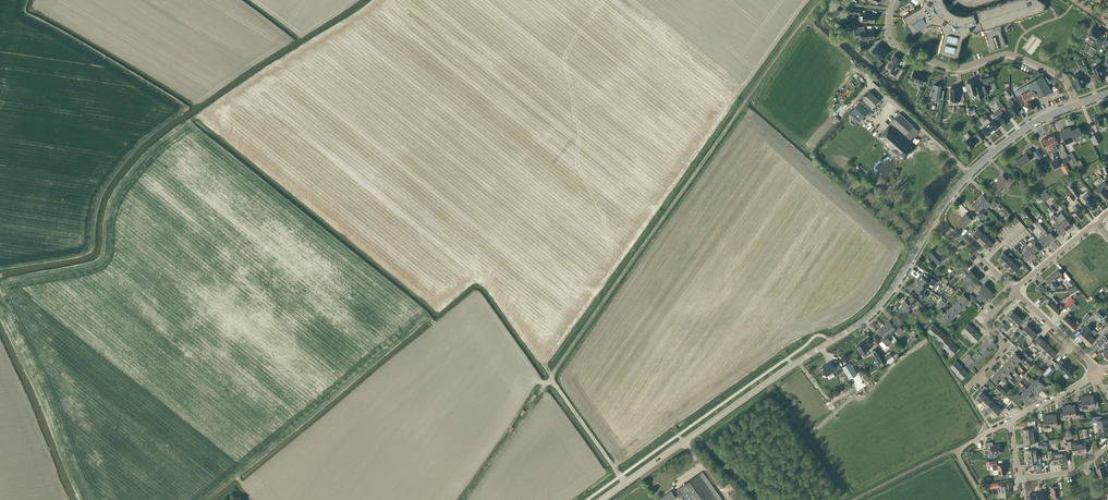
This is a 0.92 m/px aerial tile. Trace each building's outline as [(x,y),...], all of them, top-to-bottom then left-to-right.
[(939,52),(944,54),(943,56),(948,58),(949,55),(958,57),(963,37),(970,31),(975,33),(974,35),(975,36),(977,32),(983,30),(985,35),(986,34),(991,50),(1006,46),(1001,30),(1002,29),(1000,25),(1045,10),(1044,7),(1046,5),(1040,0),(1010,0),(973,11),(973,12),(967,14),(967,12),(962,12),(957,10),(956,11),(952,8),(951,10),(946,6),(944,1),(943,0),(924,0),(921,6),(903,16),(908,24),(905,25),(908,29),(910,28),(913,32),(930,22),(940,24),(944,33),(939,52)] [(863,13),(862,21),(874,22),(875,14),(863,13)] [(875,38),(874,29),(865,30),(864,26),(854,27),(855,34),(861,33),(862,39),(875,38)] [(1088,35),(1090,37),(1095,40),(1092,43),(1098,47),(1102,40),(1099,38),(1102,34),(1092,28),(1091,29),(1089,31),(1090,31),(1088,35)] [(878,44),(872,50),(881,59),(887,53),(878,44)] [(1091,46),(1088,52),(1092,55),(1096,50),(1091,46)] [(901,59),(894,55),(888,64),(892,67),(890,72),(896,76),(900,68),(897,66),(901,59)] [(1102,80),(1103,78),(1105,78),(1102,72),(1102,70),(1104,69),(1105,71),(1107,69),(1107,65),(1106,62),(1102,64),(1093,67),(1098,81),(1099,80),(1102,80)] [(1075,80),(1079,88),(1080,88),(1082,88),(1084,86),(1085,86),(1082,78),(1089,75),(1086,66),(1081,67),(1083,72),(1073,75),(1074,76),(1073,78),(1075,80)] [(992,70),(981,74),(985,85),(987,84),(988,84),(987,81),(995,78),(994,76),(994,72),(993,71),(992,70)] [(1032,75),(1035,78),(1040,73),(1037,70),(1032,75)] [(922,84),(926,76),(914,71),(910,79),(922,84)] [(1017,96),(1026,112),(1035,107),(1030,100),(1037,96),(1039,98),(1051,91),(1042,76),(1028,84),(1031,89),(1022,94),(1017,96)] [(976,86),(975,80),(966,83),(970,95),(975,93),(977,100),(984,98),(980,85),(976,86)] [(935,84),(934,84),(932,88),(934,89),(934,91),(931,91),(930,94),(943,99),(944,90),(941,89),(942,85),(935,84)] [(1028,84),(1019,89),(1021,93),(1030,88),(1028,84)] [(860,102),(859,101),(853,108),(853,109),(851,111),(861,120),(869,112),(869,111),(880,100),(870,91),(860,102)] [(998,99),(995,102),(1001,109),(1004,107),(998,99)] [(1008,107),(1014,115),(1020,111),(1016,106),(1017,106),(1015,104),(1014,103),(1010,99),(1007,102),(1010,106),(1008,107)] [(1000,120),(1003,124),(1010,119),(1004,112),(1002,113),(999,109),(992,114),(998,122),(1000,120)] [(897,153),(904,159),(914,148),(908,143),(910,141),(894,127),(896,125),(906,134),(913,125),(900,113),(879,136),(878,135),(877,136),(896,153),(897,153)] [(1106,125),(1102,118),(1101,118),(1099,114),(1096,115),(1095,115),(1094,116),(1094,117),(1093,117),(1097,126),(1101,124),(1102,127),(1106,125)] [(987,118),(985,120),(993,131),(999,127),(993,120),(990,122),(987,118)] [(993,131),(985,120),(982,122),(985,126),(982,128),(988,135),(993,131)] [(1070,127),(1060,131),(1066,144),(1075,140),(1076,140),(1083,137),(1079,127),(1071,130),(1070,127)] [(976,135),(981,140),(985,137),(981,131),(976,135)] [(963,141),(969,149),(975,145),(969,137),(970,136),(967,132),(963,135),(966,139),(963,141)] [(1092,136),(1096,144),(1102,142),(1098,133),(1092,136)] [(1054,134),(1048,137),(1055,151),(1058,150),(1055,144),(1058,142),(1054,134)] [(1055,151),(1048,137),(1041,140),(1046,149),(1049,147),(1052,153),(1055,151)] [(1030,149),(1024,153),(1025,154),(1017,160),(1021,166),(1035,155),(1038,159),(1042,157),(1037,150),(1033,152),(1033,153),(1030,149)] [(1077,161),(1072,152),(1068,154),(1073,163),(1077,161)] [(1062,158),(1065,163),(1071,160),(1068,155),(1062,158)] [(1051,162),(1054,169),(1061,165),(1058,159),(1051,162)] [(1062,166),(1067,175),(1074,172),(1069,162),(1062,166)] [(1002,175),(991,187),(998,193),(1008,182),(1009,184),(1013,179),(1008,174),(1005,177),(1002,175)] [(1067,186),(1072,193),(1076,198),(1080,195),(1076,190),(1077,190),(1071,183),(1067,186)] [(1104,200),(1107,196),(1107,194),(1105,190),(1107,188),(1103,183),(1100,185),(1103,188),(1098,192),(1104,200)] [(1076,198),(1072,193),(1067,197),(1071,202),(1076,198)] [(1087,203),(1086,204),(1091,210),(1097,205),(1094,202),(1093,201),(1093,200),(1087,193),(1082,197),(1087,203)] [(983,195),(978,200),(986,208),(990,204),(994,208),(998,204),(992,198),(989,201),(983,195)] [(986,208),(978,200),(973,206),(980,212),(977,214),(980,218),(982,220),(986,216),(982,212),(986,208)] [(1072,213),(1078,220),(1084,215),(1078,208),(1078,209),(1075,206),(1073,208),(1075,211),(1072,213)] [(1066,229),(1072,225),(1060,211),(1055,216),(1058,220),(1061,223),(1066,229)] [(966,213),(958,221),(964,227),(972,219),(973,220),(975,217),(970,212),(967,215),(966,213)] [(1066,229),(1061,223),(1058,220),(1053,224),(1055,227),(1061,234),(1066,229)] [(1041,226),(1038,223),(1036,225),(1043,233),(1051,242),(1056,238),(1050,232),(1048,234),(1041,226)] [(972,234),(977,239),(983,233),(984,233),(987,230),(985,228),(982,232),(978,228),(972,234)] [(982,244),(988,238),(989,238),(992,235),(990,233),(987,237),(984,233),(983,233),(977,239),(982,244)] [(1044,244),(1045,246),(1051,242),(1043,233),(1041,235),(1039,237),(1039,238),(1040,240),(1038,242),(1041,247),(1044,244)] [(988,238),(982,244),(987,249),(993,243),(997,240),(995,238),(992,241),(989,238),(988,238)] [(1027,248),(1022,253),(1025,256),(1026,255),(1029,259),(1035,255),(1030,248),(1027,244),(1023,239),(1020,242),(1025,247),(1025,246),(1027,248)] [(1030,248),(1035,255),(1040,250),(1035,244),(1036,244),(1033,240),(1031,241),(1034,245),(1030,248)] [(933,248),(928,252),(931,256),(930,257),(936,264),(935,264),(931,260),(928,263),(933,269),(944,258),(937,250),(936,251),(933,248)] [(998,258),(1003,263),(1009,257),(1009,258),(1013,254),(1011,253),(1008,256),(1003,252),(998,258)] [(1009,258),(1009,257),(1003,263),(1008,268),(1014,262),(1014,263),(1018,259),(1016,257),(1012,261),(1009,258)] [(1018,266),(1014,263),(1014,262),(1008,268),(1013,273),(1018,267),(1019,268),(1023,264),(1021,262),(1018,266)] [(1058,269),(1052,274),(1056,279),(1059,276),(1061,280),(1064,277),(1062,274),(1058,269)] [(962,283),(964,285),(974,275),(970,270),(964,276),(967,279),(962,283)] [(1052,274),(1046,279),(1050,284),(1054,289),(1060,284),(1056,279),(1052,274)] [(971,283),(974,285),(979,279),(974,275),(964,285),(967,288),(970,285),(969,285),(971,283)] [(922,276),(918,282),(927,287),(930,283),(934,286),(937,281),(931,277),(929,280),(922,276)] [(918,282),(914,288),(921,292),(919,296),(925,300),(928,295),(923,292),(927,287),(918,282)] [(989,288),(984,284),(978,290),(981,292),(979,294),(981,296),(983,294),(989,288)] [(980,301),(985,296),(988,299),(993,293),(989,288),(983,294),(981,296),(978,299),(980,301)] [(963,294),(957,300),(964,307),(970,300),(963,294)] [(904,300),(902,303),(903,304),(899,310),(905,314),(911,307),(912,307),(916,303),(917,304),(919,302),(911,295),(906,301),(904,300)] [(1053,297),(1050,300),(1049,300),(1045,304),(1051,309),(1055,305),(1058,302),(1055,300),(1053,297)] [(1068,300),(1069,301),(1066,304),(1069,307),(1075,300),(1071,297),(1068,300)] [(957,300),(951,307),(958,313),(964,307),(957,300)] [(1070,307),(1073,310),(1078,306),(1074,302),(1070,307)] [(1055,305),(1051,309),(1057,315),(1061,310),(1063,307),(1061,305),(1058,308),(1055,305)] [(951,307),(945,313),(952,320),(958,313),(951,307)] [(1102,319),(1106,314),(1100,308),(1095,313),(1102,319)] [(1003,326),(1005,328),(1017,315),(1012,311),(1007,317),(1010,319),(1005,324),(1002,321),(997,327),(1000,329),(1003,326)] [(1062,319),(1067,324),(1071,320),(1069,318),(1071,315),(1069,312),(1066,315),(1062,319)] [(952,320),(945,313),(939,320),(946,326),(952,320)] [(1082,320),(1085,322),(1091,316),(1088,313),(1082,320)] [(1022,320),(1017,315),(1005,328),(1007,330),(1014,323),(1017,326),(1022,320)] [(889,320),(884,325),(891,333),(895,329),(899,333),(903,330),(898,324),(895,327),(889,320)] [(1074,323),(1071,320),(1067,324),(1073,330),(1077,326),(1077,325),(1080,322),(1077,320),(1074,323)] [(962,330),(968,336),(975,330),(968,323),(962,330)] [(934,336),(935,335),(940,330),(933,324),(927,330),(934,336)] [(1021,330),(1026,335),(1032,329),(1027,324),(1021,330)] [(887,337),(891,333),(884,325),(879,330),(885,336),(882,339),(887,345),(891,341),(887,337)] [(1078,334),(1083,340),(1093,330),(1090,327),(1088,330),(1088,331),(1087,332),(1083,329),(1078,334)] [(1036,334),(1032,329),(1026,335),(1024,337),(1019,341),(1021,343),(1028,336),(1031,339),(1036,334)] [(935,335),(941,342),(946,337),(947,336),(940,330),(935,335)] [(981,336),(975,330),(968,336),(975,343),(981,336)] [(1093,330),(1083,340),(1089,345),(1094,339),(1091,336),(1092,334),(1093,335),(1095,332),(1093,330)] [(946,337),(941,342),(940,342),(946,348),(952,343),(952,342),(946,337)] [(871,348),(869,345),(872,343),(869,338),(856,346),(861,354),(871,348)] [(983,344),(984,345),(989,350),(995,343),(989,338),(983,344)] [(1038,353),(1041,350),(1040,349),(1046,343),(1041,338),(1035,344),(1039,348),(1036,352),(1038,353)] [(1097,344),(1099,347),(1102,343),(1103,344),(1107,342),(1105,340),(1103,338),(1097,344)] [(952,343),(946,348),(946,349),(952,355),(958,349),(952,343)] [(1017,347),(1023,351),(1026,347),(1023,344),(1022,345),(1020,343),(1017,347)] [(1040,349),(1041,350),(1044,353),(1041,356),(1042,358),(1046,355),(1045,354),(1051,347),(1046,343),(1040,349)] [(984,345),(978,351),(983,356),(984,357),(990,350),(989,350),(984,345)] [(873,350),(881,364),(887,361),(878,347),(873,350)] [(1045,354),(1046,355),(1049,357),(1046,361),(1047,363),(1051,359),(1050,358),(1056,352),(1051,347),(1045,354)] [(983,356),(978,351),(977,350),(971,357),(976,362),(977,363),(983,356)] [(1015,352),(1010,357),(1016,363),(1017,362),(1020,359),(1023,363),(1025,361),(1021,357),(1021,358),(1015,352)] [(976,362),(971,357),(970,356),(964,363),(970,368),(976,362)] [(1017,362),(1016,363),(1010,357),(1005,362),(1011,368),(1012,367),(1015,364),(1019,368),(1020,366),(1017,362)] [(1059,366),(1069,376),(1075,370),(1064,360),(1062,361),(1060,359),(1054,365),(1057,368),(1059,366)] [(950,366),(956,372),(962,367),(962,366),(956,360),(950,366)] [(831,361),(821,368),(823,372),(822,372),(823,373),(824,372),(826,374),(829,373),(829,374),(833,372),(835,376),(843,371),(837,362),(833,364),(831,361)] [(858,373),(850,361),(843,366),(850,378),(858,373)] [(1011,368),(1005,362),(1000,367),(1007,373),(1007,372),(1010,369),(1014,373),(1015,371),(1016,371),(1012,367),(1011,368)] [(956,372),(956,373),(962,379),(968,373),(962,367),(956,372)] [(996,372),(1002,378),(1003,377),(1006,374),(1009,377),(1011,376),(1007,372),(1007,373),(1000,367),(996,372)] [(1052,373),(1047,368),(1043,373),(1047,377),(1052,373)] [(1002,378),(996,372),(991,377),(997,383),(1001,379),(1005,382),(1006,380),(1003,377),(1002,378)] [(1032,377),(1030,379),(1041,390),(1045,386),(1037,378),(1035,380),(1032,377)] [(1031,384),(1029,386),(1037,394),(1041,390),(1030,379),(1028,381),(1031,384)] [(1020,385),(1022,387),(1033,398),(1037,394),(1029,386),(1027,388),(1022,384),(1020,385)] [(976,397),(981,402),(987,395),(986,395),(983,392),(987,387),(985,386),(981,390),(981,391),(976,397)] [(1028,402),(1033,398),(1022,387),(1020,389),(1023,392),(1021,394),(1028,402)] [(991,400),(991,399),(988,396),(991,393),(989,391),(986,395),(987,395),(981,402),(985,406),(991,400)] [(1012,400),(1018,405),(1024,399),(1018,394),(1012,400)] [(1094,395),(1087,396),(1088,406),(1093,405),(1093,409),(1099,408),(1097,398),(1094,398),(1094,395)] [(990,411),(996,405),(996,404),(993,401),(996,398),(995,397),(994,396),(991,399),(991,400),(985,406),(990,411)] [(1084,406),(1088,406),(1087,396),(1080,397),(1081,403),(1078,404),(1079,410),(1085,410),(1084,406)] [(996,405),(990,411),(995,416),(1001,410),(997,406),(1001,402),(999,401),(996,404),(996,405)] [(1080,418),(1079,410),(1076,411),(1075,404),(1068,405),(1070,416),(1074,415),(1074,418),(1080,418)] [(1059,413),(1060,420),(1060,421),(1066,420),(1065,416),(1070,416),(1068,405),(1062,406),(1062,413),(1059,413)] [(1061,427),(1060,421),(1060,420),(1057,420),(1056,414),(1049,415),(1051,425),(1055,424),(1056,428),(1061,427)] [(1047,426),(1051,425),(1049,415),(1043,416),(1044,422),(1041,423),(1042,430),(1047,429),(1047,426)] [(1097,427),(1107,426),(1107,422),(1107,418),(1100,419),(1100,416),(1093,417),(1094,420),(1096,420),(1097,425),(1093,425),(1094,428),(1097,427)] [(1022,433),(1022,436),(1034,435),(1033,428),(1036,427),(1035,424),(1029,425),(1029,428),(1022,429),(1023,432),(1022,433)] [(1097,427),(1098,434),(1096,434),(1096,438),(1103,437),(1102,434),(1107,433),(1107,426),(1097,427)] [(1031,442),(1032,446),(1038,445),(1038,442),(1035,442),(1034,435),(1022,436),(1023,440),(1024,440),(1024,443),(1031,442)] [(1085,441),(1078,442),(1080,454),(1084,454),(1083,453),(1087,452),(1086,445),(1089,445),(1088,438),(1085,439),(1085,441)] [(1068,441),(1068,444),(1068,448),(1072,447),(1073,454),(1076,454),(1076,455),(1080,454),(1078,442),(1071,443),(1071,441),(1068,441)] [(990,448),(991,453),(1001,452),(999,444),(992,445),(992,442),(985,443),(985,449),(990,448)] [(1065,451),(1058,452),(1060,464),(1064,463),(1064,462),(1067,461),(1066,455),(1069,454),(1068,448),(1068,444),(1064,444),(1065,451)] [(1025,453),(1025,457),(1037,455),(1036,448),(1039,448),(1038,445),(1032,446),(1032,449),(1025,450),(1026,453),(1025,453)] [(1056,464),(1060,464),(1058,452),(1051,453),(1051,450),(1047,451),(1048,458),(1052,457),(1053,464),(1056,463),(1056,464)] [(1027,464),(1034,463),(1034,466),(1035,471),(1042,470),(1041,466),(1041,462),(1038,463),(1038,459),(1040,459),(1040,455),(1037,455),(1025,457),(1026,461),(1027,461),(1027,464)] [(1005,463),(996,465),(996,460),(985,462),(986,466),(992,465),(993,470),(998,469),(999,474),(1006,473),(1005,463)] [(1096,468),(1099,478),(1106,476),(1106,477),(1107,476),(1107,468),(1104,469),(1103,465),(1096,468)] [(672,493),(676,497),(678,496),(679,497),(682,495),(686,499),(721,499),(702,471),(678,489),(672,493)] [(1001,483),(1004,483),(1004,484),(1000,485),(1001,497),(1011,496),(1009,487),(1012,487),(1011,480),(1001,481),(1001,483)] [(1059,495),(1058,486),(1050,487),(1051,494),(1050,494),(1051,498),(1052,499),(1057,498),(1057,499),(1063,499),(1063,496),(1060,496),(1059,495)] [(661,498),(663,499),(672,499),(676,497),(672,493),(671,490),(661,498)] [(1032,498),(1032,499),(1044,499),(1044,497),(1045,497),(1044,490),(1039,491),(1039,492),(1037,493),(1037,492),(1030,493),(1030,499),(1032,498)]
